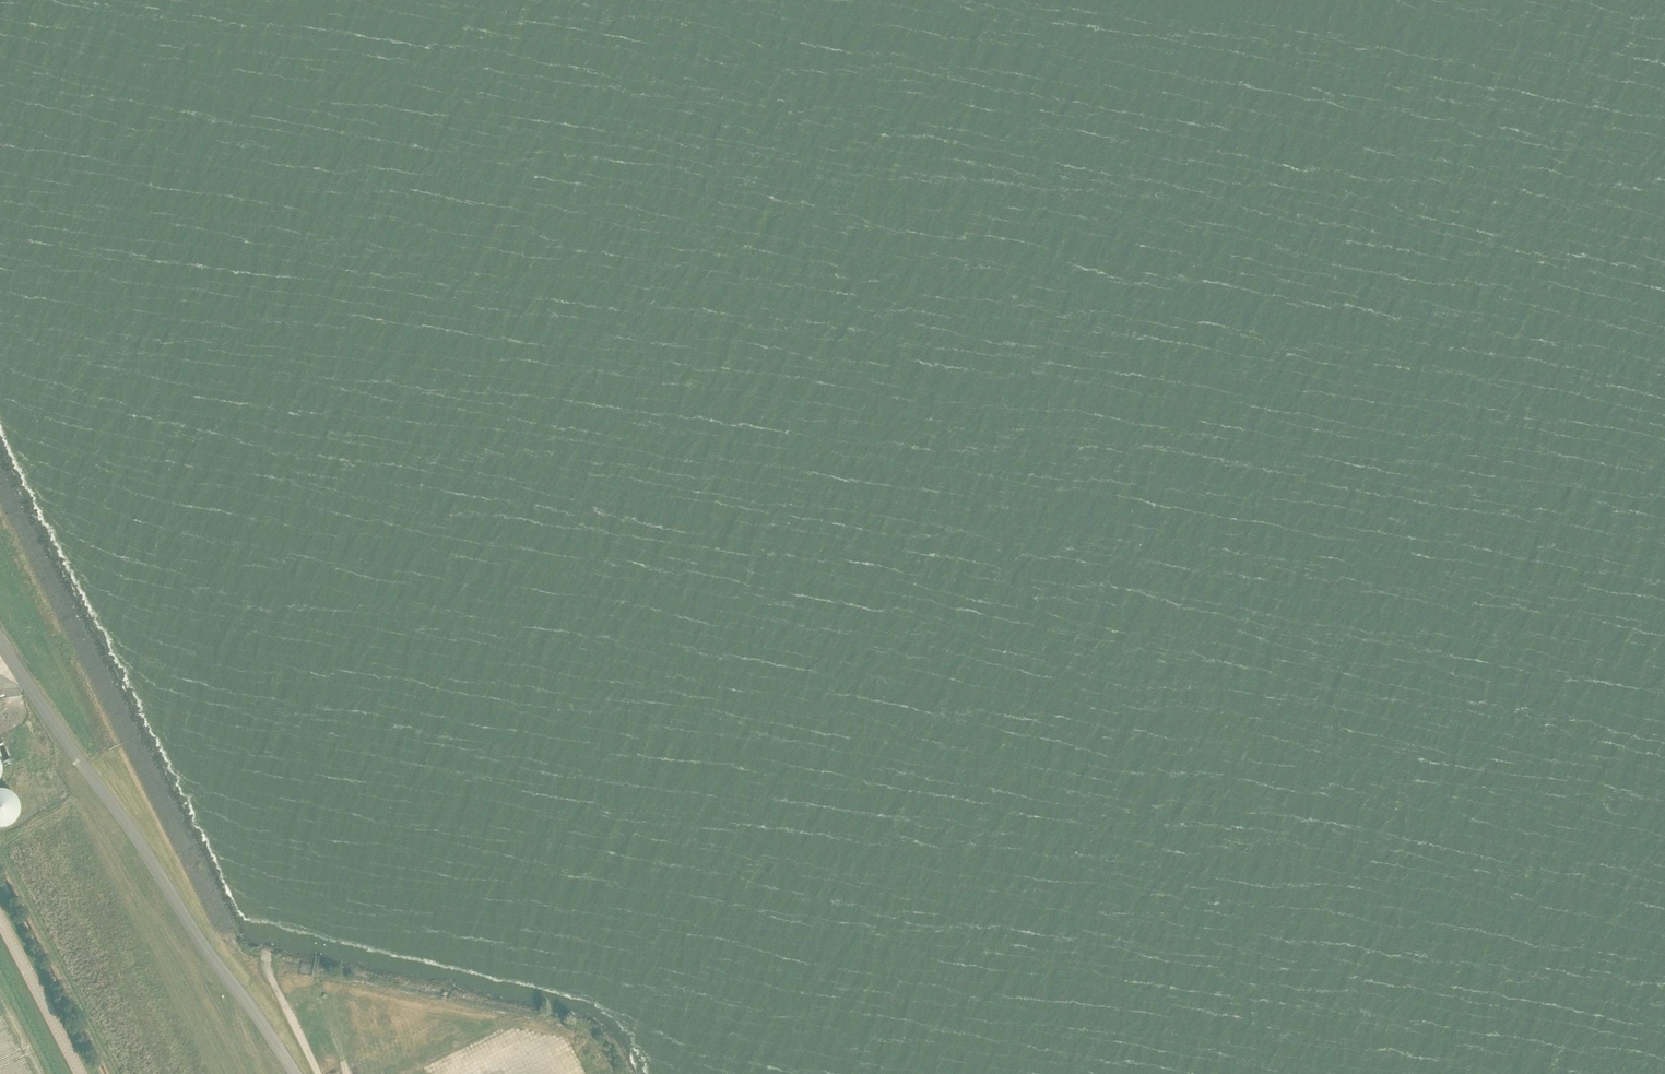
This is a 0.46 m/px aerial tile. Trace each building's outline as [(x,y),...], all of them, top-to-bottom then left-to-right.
[(17,800),(15,798),(14,797),(12,796),(10,794),(7,793),(5,793),(2,793),(0,793),(0,831),(2,831),(4,831),(6,830),(8,830),(10,829),(12,828),(14,826),(16,825),(17,823),(18,821),(19,819),(20,817),(21,815),(21,813),(21,810),(21,808),(20,806),(19,803),(18,802),(17,800)]
